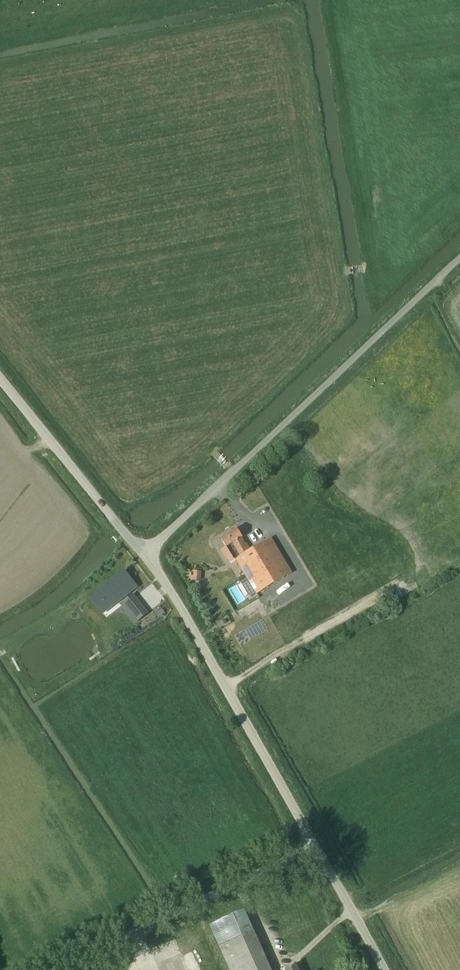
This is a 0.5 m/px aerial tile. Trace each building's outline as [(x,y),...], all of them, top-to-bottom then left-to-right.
[(292,573),(271,537),(249,550),(241,537),(242,537),(237,528),(221,537),(226,546),(220,550),(225,558),(227,558),(230,563),(236,559),(257,594),(292,573)] [(93,594),(106,610),(134,586),(129,580),(130,579),(128,576),(127,577),(122,571),(104,585),(93,594)] [(147,612),(133,594),(123,601),(138,620),(147,612)] [(155,614),(158,617),(164,612),(162,609),(155,614)] [(209,924),(230,969),(272,969),(245,908),(209,924)]
